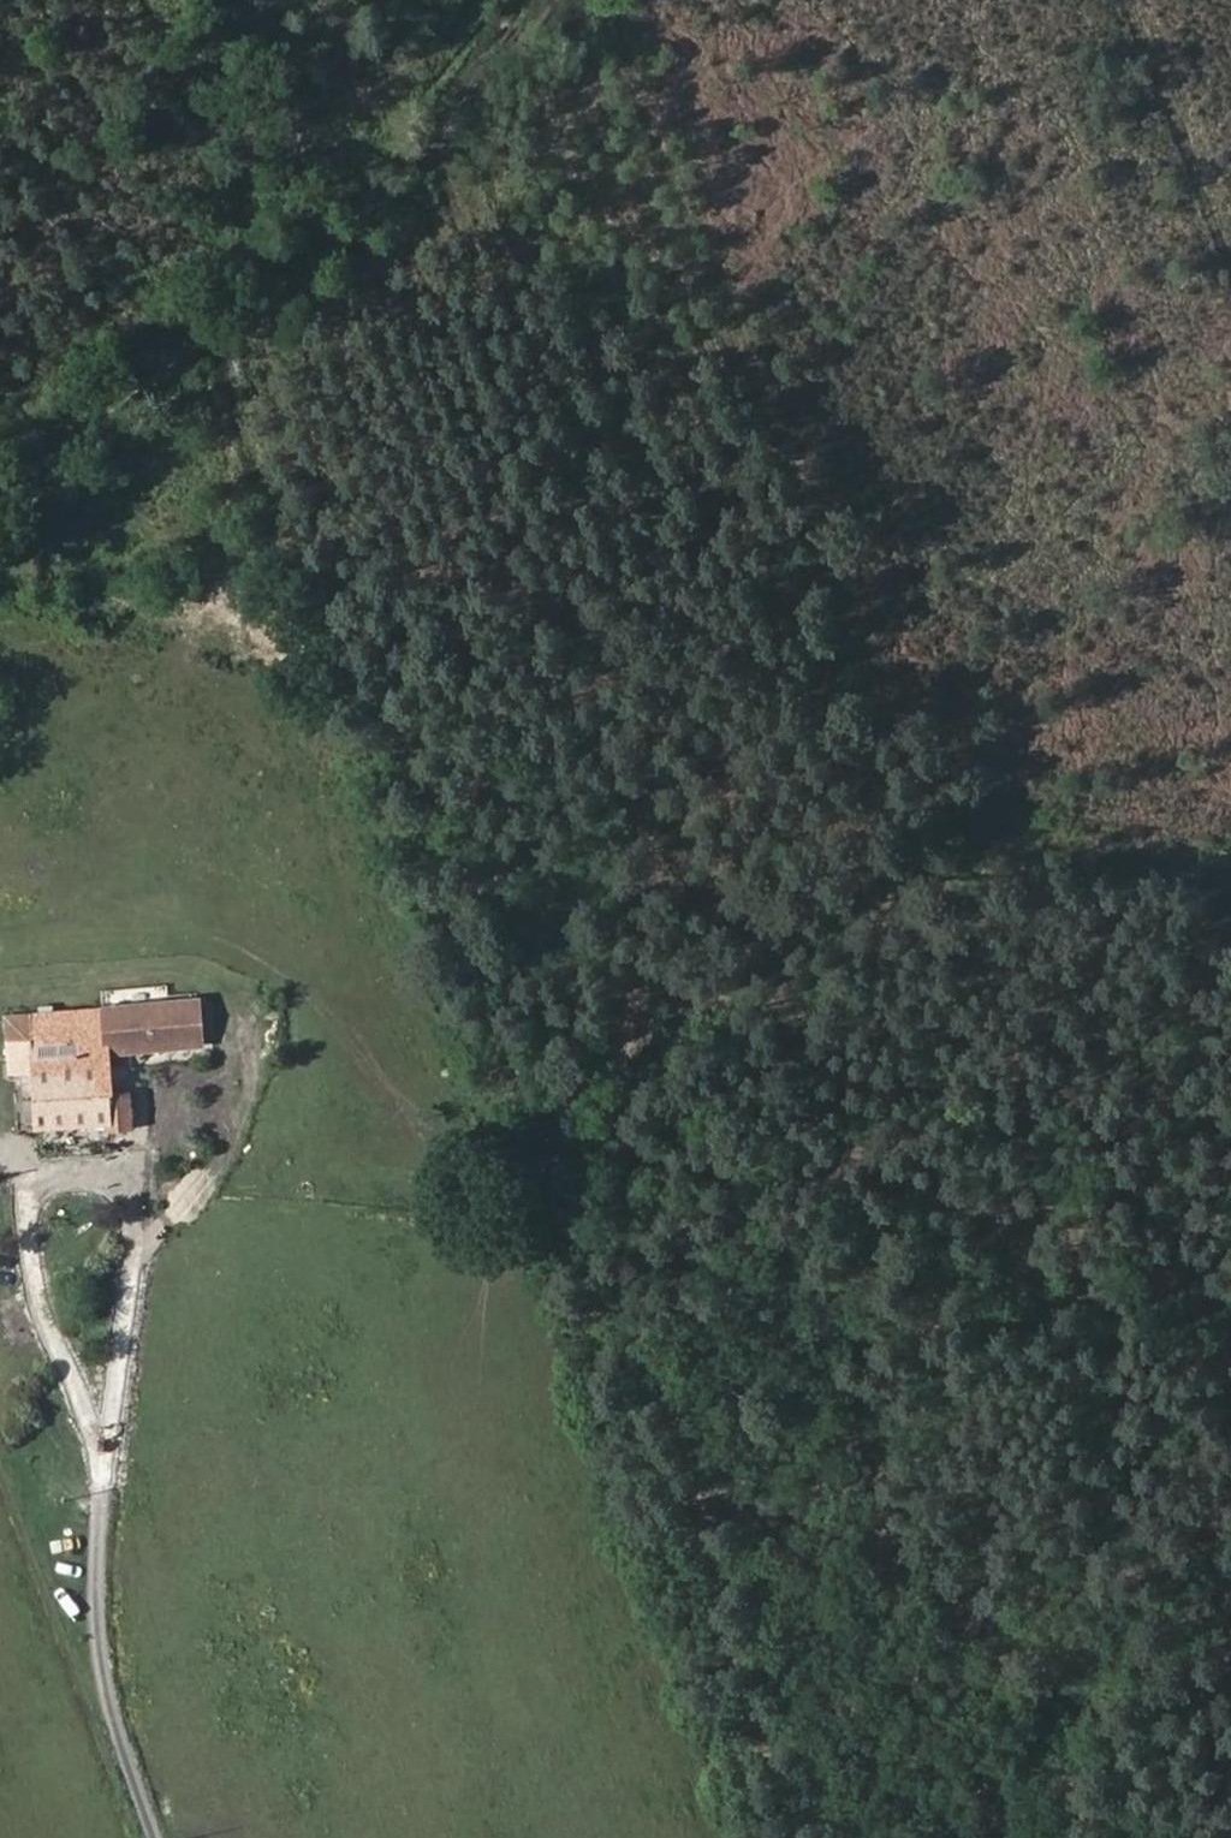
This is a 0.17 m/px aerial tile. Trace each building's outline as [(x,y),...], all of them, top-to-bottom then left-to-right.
[(128,1094),(111,1096),(107,1052),(202,1044),(198,1001),(8,1017),(13,1071),(33,1069),(38,1126),(107,1120),(108,1126),(130,1124),(128,1094)]
